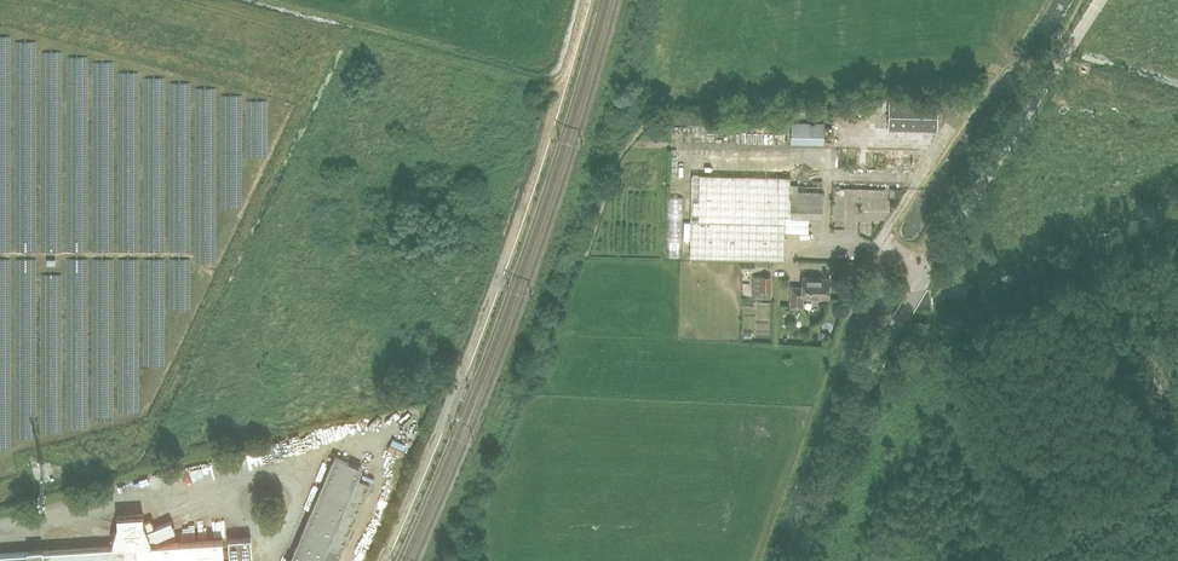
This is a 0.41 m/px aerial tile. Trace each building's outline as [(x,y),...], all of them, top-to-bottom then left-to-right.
[(968,99),(972,90),(966,87),(962,96),(968,99)] [(889,128),(938,129),(939,99),(890,98),(889,128)] [(825,122),(791,122),(791,143),(824,143),(825,122)] [(830,163),(829,145),(818,146),(819,164),(830,163)] [(822,217),(823,192),(790,191),(790,176),(702,174),(692,174),(690,257),(700,257),(784,260),(785,231),(808,232),(808,217),(822,217)] [(829,191),(843,187),(841,179),(827,183),(829,191)] [(836,218),(839,210),(831,207),(828,215),(836,218)] [(865,227),(865,218),(853,219),(853,228),(865,227)] [(741,259),(741,263),(741,270),(754,270),(754,265),(771,266),(771,260),(741,259)] [(752,299),(771,299),(772,276),(753,275),(752,299)] [(802,287),(792,287),(791,307),(802,307),(803,297),(829,298),(830,278),(803,277),(802,287)] [(384,423),(391,421),(387,409),(381,410),(384,423)] [(381,415),(375,416),(378,430),(384,428),(381,415)] [(372,433),(378,431),(374,416),(369,417),(372,433)] [(352,418),(323,424),(324,431),(353,425),(352,418)] [(266,438),(267,447),(279,445),(277,436),(266,438)] [(288,560),(335,560),(368,484),(355,479),(360,468),(333,456),(290,559),(289,558),(288,560)] [(178,468),(166,471),(170,489),(182,486),(178,468)] [(221,540),(155,544),(153,539),(174,531),(170,521),(145,531),(145,530),(152,527),(149,519),(142,522),(142,514),(116,516),(117,524),(112,542),(112,546),(42,551),(42,550),(29,551),(0,553),(0,560),(222,560),(221,540)] [(249,537),(227,538),(228,560),(251,560),(249,537)]
